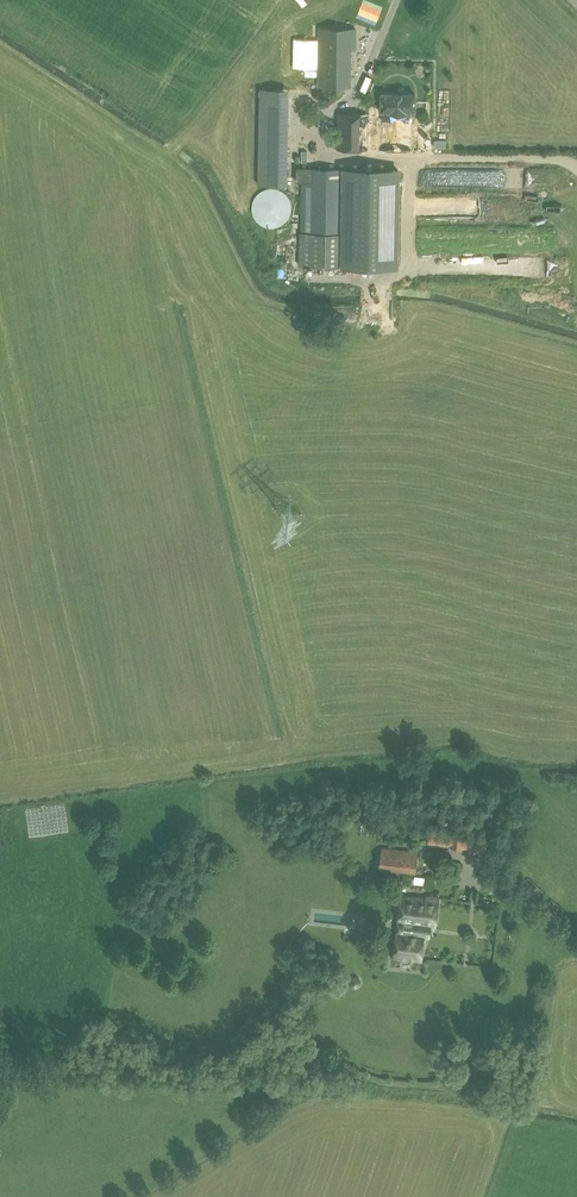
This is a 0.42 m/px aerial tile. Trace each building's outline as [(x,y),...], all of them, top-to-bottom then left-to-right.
[(381,23),(385,10),(365,3),(361,16),(381,23)] [(349,38),(356,39),(356,29),(343,28),(343,31),(333,31),(333,28),(320,28),(319,86),(332,86),(333,77),(348,77),(348,48),(349,38)] [(278,96),(265,96),(261,178),(286,179),(290,91),(278,90),(278,96)] [(414,150),(414,111),(415,111),(415,93),(382,93),(382,111),(383,111),(383,113),(368,113),(337,113),(337,149),(414,150)] [(435,145),(446,146),(447,135),(436,134),(435,145)] [(398,169),(302,167),(300,265),(338,265),(338,269),(397,270),(399,169),(398,169)] [(252,206),(252,207),(252,210),(253,212),(253,214),(254,215),(254,217),(255,218),(257,220),(258,221),(259,223),(261,224),(263,225),(264,226),(267,227),(268,227),(270,227),(272,227),(274,227),(276,227),(278,226),(280,226),(281,225),(283,224),(284,223),(286,221),(287,220),(289,218),(289,217),(290,215),(291,213),(291,211),(292,209),(292,207),(292,206),(291,204),(291,202),(291,201),(290,200),(289,198),(288,196),(287,195),(286,193),(285,193),(284,192),(283,191),(281,190),(280,189),(278,189),(276,188),(273,188),(272,188),(270,188),(268,188),(266,189),(264,189),(262,190),(261,191),(259,192),(258,194),(256,195),(255,197),(254,199),(254,200),(253,201),(253,203),(252,204),(252,206)] [(430,827),(428,843),(486,850),(488,833),(430,827)] [(379,868),(416,872),(419,851),(382,847),(379,868)] [(427,898),(401,895),(394,957),(421,960),(424,936),(430,937),(431,925),(436,926),(439,897),(427,896),(427,898)] [(352,983),(361,983),(361,974),(352,973),(352,983)]
